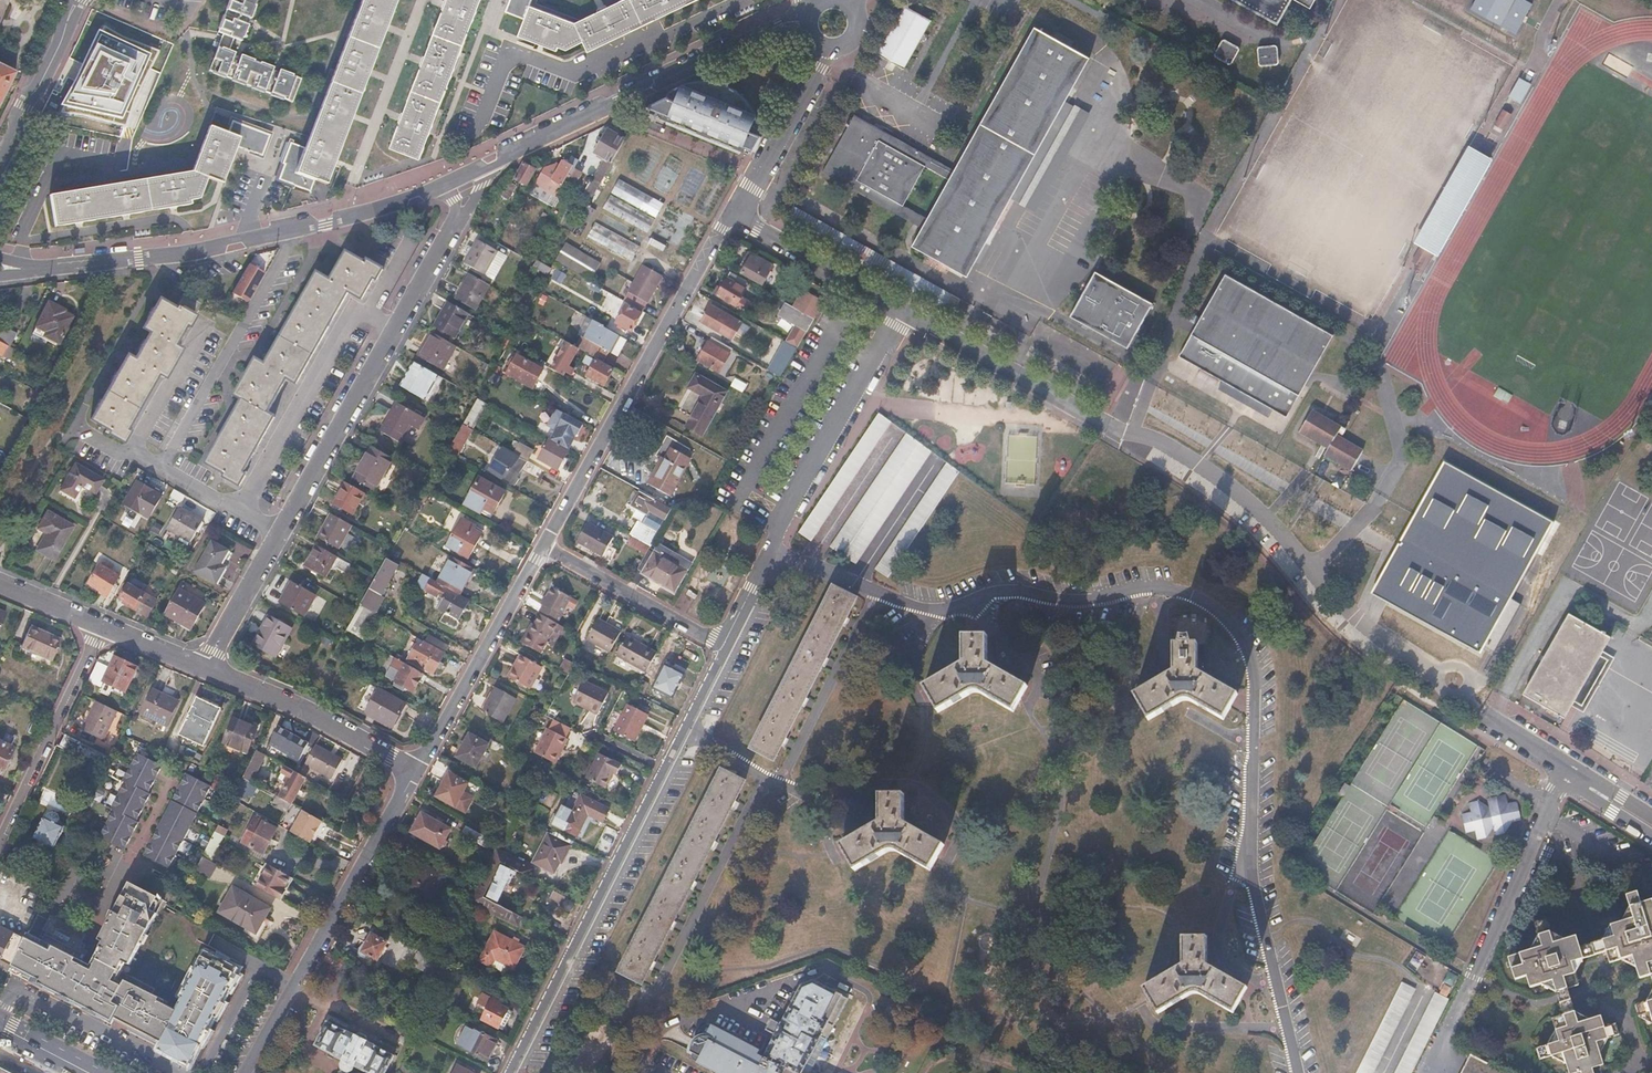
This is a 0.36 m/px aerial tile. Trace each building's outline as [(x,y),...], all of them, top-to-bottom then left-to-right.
[(221,10),(247,18),(256,0),(225,0),(221,10)] [(314,125),(311,132),(305,147),(289,141),(281,162),(284,163),(278,179),(294,185),(306,190),(310,191),(315,179),(325,183),(333,162),(340,144),(343,136),(351,116),(368,70),(384,29),(395,0),(362,0),(314,125)] [(445,5),(423,64),(402,119),(391,147),(420,159),(429,135),(481,0),(447,0),(445,5)] [(523,20),(517,35),(542,44),(556,50),(557,45),(564,48),(583,40),(588,50),(654,19),(693,0),(621,0),(601,9),(574,22),(529,5),(531,0),(508,0),(504,12),(523,20)] [(1278,23),(1291,0),(1237,0),(1278,23)] [(1533,5),(1525,0),(1474,0),(1468,12),(1514,38),(1533,5)] [(933,18),(907,4),(879,52),(905,67),(933,18)] [(247,26),(220,15),(212,32),(220,35),(231,39),(239,42),(247,26)] [(157,52),(99,27),(52,110),(123,127),(157,52)] [(964,277),(1008,198),(1020,205),(1073,109),(1062,103),(1087,58),(1035,29),(954,174),(853,117),(851,120),(847,118),(844,124),(848,126),(822,174),(923,231),(913,248),(964,277)] [(231,39),(220,35),(216,46),(227,50),(231,39)] [(1231,65),(1241,47),(1234,44),(1232,47),(1228,45),(1230,41),(1223,37),(1213,55),(1231,65)] [(1277,43),(1257,44),(1257,52),(1261,52),(1261,57),(1257,57),(1257,64),(1278,63),(1277,43)] [(227,50),(216,46),(205,70),(220,75),(232,52),(227,50)] [(269,67),(237,55),(228,79),(260,90),(269,67)] [(0,66),(0,101),(14,73),(0,66)] [(300,80),(276,70),(266,94),(288,103),(300,80)] [(1519,75),(1509,94),(1521,100),(1531,81),(1519,75)] [(665,96),(639,108),(652,113),(750,153),(762,131),(759,130),(757,123),(752,113),(749,109),(743,101),(739,97),(734,94),(725,88),(718,86),(708,84),(702,83),(689,84),(682,85),(666,93),(669,94),(667,97),(665,96)] [(1511,115),(1503,110),(1494,125),(1503,130),(1511,115)] [(226,132),(210,126),(191,172),(49,196),(54,227),(195,203),(195,199),(197,198),(206,178),(221,184),(226,171),(234,150),(236,145),(260,154),(268,133),(231,119),(226,132)] [(625,137),(607,128),(594,151),(604,157),(611,161),(612,160),(625,137)] [(1477,151),(1470,147),(1415,244),(1422,248),(1449,200),(1453,193),(1477,151)] [(1493,160),(1477,151),(1453,193),(1469,202),(1493,160)] [(561,190),(566,180),(574,167),(578,159),(571,155),(568,161),(564,158),(560,164),(556,162),(554,167),(550,165),(545,167),(536,184),(546,189),(549,184),(561,190)] [(611,161),(604,157),(585,190),(592,194),(605,172),(611,161)] [(630,157),(619,177),(663,201),(674,182),(630,157)] [(612,160),(611,161),(605,172),(612,176),(619,163),(612,160)] [(525,162),(523,161),(522,163),(514,177),(527,184),(536,168),(525,162)] [(583,171),(574,167),(566,180),(575,185),(583,171)] [(612,176),(605,172),(592,194),(589,201),(596,205),(613,176),(612,176)] [(516,182),(509,178),(501,193),(507,197),(516,182)] [(617,179),(610,192),(654,217),(661,204),(617,179)] [(1453,193),(1449,200),(1466,209),(1469,202),(1453,193)] [(514,201),(511,199),(503,214),(510,218),(521,198),(518,195),(514,201)] [(608,195),(601,208),(645,233),(653,220),(608,195)] [(1466,209),(1449,200),(1422,248),(1413,264),(1421,269),(1430,253),(1438,258),(1466,209)] [(795,203),(786,219),(848,255),(857,239),(798,205),(795,203)] [(595,210),(586,205),(571,232),(580,238),(595,210)] [(598,213),(594,221),(638,246),(642,238),(598,213)] [(592,223),(585,235),(630,261),(637,248),(592,223)] [(584,238),(580,245),(625,270),(629,263),(584,238)] [(496,250),(476,239),(464,262),(483,273),(496,250)] [(857,239),(848,255),(941,308),(951,292),(857,239)] [(581,253),(564,244),(554,262),(571,271),(581,253)] [(504,255),(496,250),(483,273),(491,278),(504,255)] [(747,261),(741,271),(762,283),(772,265),(747,251),(743,258),(747,261)] [(599,264),(581,253),(571,271),(589,281),(599,264)] [(331,281),(318,274),(266,365),(256,360),(236,396),(243,400),(208,463),(227,474),(225,477),(239,485),(245,475),(242,473),(274,416),(267,413),(287,378),(296,383),(348,292),(362,299),(374,278),(378,281),(383,271),(368,262),(366,264),(347,254),(331,281)] [(550,269),(536,260),(531,267),(546,276),(550,269)] [(247,264),(240,276),(230,293),(243,301),(248,293),(261,273),(247,264)] [(661,278),(642,267),(623,301),(642,312),(661,278)] [(564,272),(557,268),(553,275),(560,279),(564,272)] [(750,283),(730,271),(718,291),(716,290),(714,293),(737,306),(737,305),(741,307),(745,300),(741,298),(750,283)] [(1152,305),(1094,272),(1070,313),(1127,346),(1152,305)] [(488,284),(469,273),(456,297),(474,307),(488,284)] [(1329,336),(1222,273),(1174,354),(1217,380),(1245,396),(1241,404),(1263,417),(1267,410),(1281,418),(1329,336)] [(553,289),(546,285),(542,292),(549,296),(553,289)] [(960,297),(951,292),(941,308),(950,313),(960,297)] [(142,327),(149,331),(133,359),(126,355),(90,419),(109,429),(107,433),(121,441),(127,430),(124,429),(156,372),(163,377),(179,348),(172,344),(184,324),(188,326),(201,303),(183,293),(174,308),(158,299),(142,327)] [(822,302),(807,293),(798,310),(813,318),(822,302)] [(72,314),(47,301),(32,330),(57,343),(72,314)] [(468,312),(448,301),(435,325),(454,335),(468,312)] [(786,303),(779,315),(807,330),(813,318),(798,310),(786,303)] [(742,321),(712,304),(702,322),(718,331),(722,326),(734,333),(742,321)] [(640,314),(624,306),(614,324),(630,332),(640,314)] [(4,344),(5,342),(10,344),(14,335),(8,332),(11,327),(4,323),(1,329),(0,329),(0,342),(4,344)] [(760,327),(753,323),(748,331),(756,335),(760,327)] [(722,326),(718,331),(731,339),(734,333),(722,326)] [(597,336),(599,337),(595,345),(585,340),(579,350),(601,362),(607,352),(610,353),(612,348),(616,351),(622,340),(601,328),(597,336)] [(455,345),(431,331),(417,354),(441,368),(455,345)] [(627,334),(625,338),(636,344),(639,339),(635,336),(634,338),(627,334)] [(571,374),(576,365),(569,361),(579,344),(564,335),(548,361),(571,374)] [(797,348),(775,336),(759,364),(782,377),(797,348)] [(709,343),(708,342),(697,361),(719,373),(729,355),(728,354),(732,349),(712,338),(709,343)] [(512,360),(509,358),(502,372),(530,388),(541,369),(515,355),(512,360)] [(439,375),(414,361),(400,385),(425,399),(439,375)] [(612,370),(595,361),(586,377),(603,386),(612,370)] [(691,391),(680,410),(691,417),(685,427),(701,436),(726,393),(695,375),(687,388),(691,391)] [(1217,380),(1213,387),(1241,404),(1245,396),(1217,380)] [(485,404),(477,399),(462,425),(471,430),(485,404)] [(424,417),(397,401),(385,423),(405,435),(411,424),(418,428),(424,417)] [(1340,430),(1310,413),(1298,436),(1327,452),(1323,459),(1350,473),(1361,453),(1335,438),(1340,430)] [(892,423),(879,414),(799,533),(811,542),(892,423)] [(581,425),(564,416),(555,432),(572,441),(581,425)] [(385,423),(381,430),(401,442),(405,435),(385,423)] [(462,425),(461,427),(446,452),(456,457),(471,430),(462,425)] [(932,451),(907,434),(830,547),(855,564),(932,451)] [(568,449),(550,439),(538,460),(556,470),(568,449)] [(533,451),(519,443),(512,453),(527,461),(533,451)] [(371,445),(367,453),(386,464),(391,456),(371,445)] [(512,453),(502,447),(489,470),(521,488),(524,481),(518,478),(523,469),(538,478),(543,470),(527,461),(512,453)] [(690,459),(671,449),(656,476),(652,473),(646,484),(668,497),(690,459)] [(983,463),(983,453),(956,452),(955,463),(983,463)] [(386,464),(367,453),(353,478),(372,489),(386,464)] [(959,471),(947,462),(875,569),(888,577),(959,471)] [(101,479),(74,463),(59,490),(73,498),(80,486),(93,493),(101,479)] [(1395,551),(1371,596),(1479,655),(1482,650),(1492,655),(1520,605),(1510,600),(1552,524),(1443,464),(1395,551)] [(505,492),(480,478),(464,505),(480,514),(483,509),(493,514),(505,492)] [(364,491),(345,480),(333,502),(351,513),(364,491)] [(1352,518),(1362,498),(1324,480),(1315,500),(1352,518)] [(161,495),(137,482),(125,504),(149,518),(161,495)] [(640,494),(633,507),(646,514),(647,510),(665,520),(670,511),(667,509),(669,507),(656,500),(655,502),(640,494)] [(202,521),(179,508),(168,528),(191,541),(202,521)] [(47,512),(38,528),(47,533),(38,549),(54,558),(72,526),(47,512)] [(350,524),(330,512),(317,535),(337,546),(350,524)] [(476,525),(462,518),(446,545),(469,558),(482,534),(473,529),(476,525)] [(658,533),(637,521),(629,535),(632,537),(650,547),(658,533)] [(588,523),(578,541),(589,548),(590,546),(605,554),(615,538),(588,523)] [(632,537),(628,543),(646,553),(650,547),(632,537)] [(232,553),(211,542),(194,572),(215,583),(232,553)] [(335,554),(316,543),(304,564),(323,575),(335,554)] [(680,567),(654,553),(643,573),(668,587),(680,567)] [(472,569),(450,558),(437,582),(458,593),(472,569)] [(385,560),(375,577),(359,605),(375,613),(383,598),(379,596),(395,566),(385,560)] [(119,576),(100,565),(89,583),(101,590),(101,592),(106,594),(108,594),(119,576)] [(684,569),(680,567),(668,587),(673,589),(684,569)] [(437,594),(443,597),(437,608),(444,612),(439,621),(452,629),(468,599),(458,593),(437,582),(421,573),(415,585),(436,596),(437,594)] [(313,594),(290,581),(279,602),(301,615),(313,594)] [(124,582),(116,595),(125,600),(123,603),(144,614),(153,599),(124,582)] [(542,603),(543,604),(539,612),(541,613),(557,622),(562,614),(561,614),(571,595),(552,585),(542,603)] [(700,593),(691,587),(687,593),(696,599),(700,593)] [(856,598),(834,587),(751,748),(774,759),(856,598)] [(204,604),(179,590),(165,614),(190,628),(204,604)] [(155,601),(153,599),(144,614),(147,616),(155,601)] [(358,634),(367,611),(356,607),(348,630),(358,634)] [(557,622),(541,613),(537,621),(525,644),(542,652),(547,642),(554,646),(565,626),(558,623),(557,622)] [(1563,614),(1516,695),(1559,720),(1567,706),(1581,714),(1613,660),(1599,652),(1606,639),(1563,614)] [(288,626),(266,615),(251,642),(272,654),(288,626)] [(604,623),(596,619),(586,639),(609,651),(619,631),(604,623)] [(537,621),(534,620),(522,642),(525,644),(537,621)] [(61,640),(31,626),(20,651),(50,665),(61,640)] [(429,634),(425,641),(445,652),(448,645),(429,634)] [(963,635),(963,664),(922,684),(936,710),(967,695),(972,693),(975,693),(980,694),(1013,712),(1028,686),(988,664),(988,635),(963,635)] [(655,652),(624,637),(614,656),(645,672),(655,652)] [(420,649),(429,653),(425,660),(428,661),(424,668),(434,673),(445,652),(425,641),(424,641),(420,649)] [(1173,643),(1172,671),(1133,694),(1148,721),(1177,704),(1181,702),(1184,702),(1187,702),(1191,703),(1195,705),(1224,720),(1239,695),(1197,672),(1197,644),(1173,643)] [(516,663),(519,664),(512,678),(530,688),(542,667),(521,655),(516,663)] [(396,658),(386,677),(395,682),(394,684),(403,689),(405,686),(413,691),(419,680),(423,682),(426,676),(422,674),(423,673),(396,658)] [(122,664),(114,659),(103,681),(125,692),(136,671),(133,669),(132,664),(124,660),(122,664)] [(103,677),(108,665),(98,661),(93,673),(103,677)] [(519,664),(516,663),(509,677),(512,678),(519,664)] [(684,674),(665,664),(654,686),(673,696),(684,674)] [(608,693),(583,681),(573,700),(584,705),(583,707),(597,714),(608,693)] [(404,701),(377,687),(364,711),(391,725),(404,701)] [(517,699),(496,687),(483,711),(504,722),(517,699)] [(178,700),(153,689),(142,712),(167,724),(178,700)] [(220,708),(196,697),(178,734),(202,745),(220,708)] [(1405,700),(1400,697),(1396,702),(1402,706),(1405,700)] [(107,739),(119,706),(94,698),(82,730),(107,739)] [(647,715),(628,705),(614,732),(634,742),(647,715)] [(255,728),(233,718),(222,741),(243,752),(255,728)] [(308,741),(279,727),(269,746),(298,760),(308,741)] [(548,729),(544,738),(536,753),(557,763),(569,740),(548,729)] [(64,734),(59,745),(75,752),(80,742),(64,734)] [(489,744),(470,734),(457,757),(476,767),(489,744)] [(12,747),(0,742),(0,772),(12,747)] [(343,760),(316,745),(306,764),(332,779),(343,760)] [(264,754),(257,750),(254,755),(262,758),(264,754)] [(126,780),(128,781),(114,808),(116,809),(100,837),(110,842),(150,758),(140,753),(126,780)] [(618,763),(600,753),(587,778),(602,786),(610,771),(613,773),(618,763)] [(262,758),(254,755),(243,778),(250,781),(262,758)] [(165,766),(150,758),(110,842),(126,850),(141,822),(139,821),(153,794),(150,793),(165,766)] [(290,778),(287,783),(280,797),(292,804),(306,777),(284,766),(281,773),(283,774),(290,778)] [(745,782),(721,769),(619,972),(642,983),(745,782)] [(207,783),(188,773),(145,854),(166,865),(207,783)] [(468,784),(450,773),(437,795),(466,812),(474,798),(463,792),(468,784)] [(290,778),(283,774),(281,780),(287,783),(290,778)] [(250,781),(243,778),(235,793),(245,799),(248,794),(253,796),(258,786),(250,781)] [(213,786),(207,783),(166,865),(170,867),(213,786)] [(1349,790),(1343,786),(1338,795),(1344,799),(1349,790)] [(568,809),(563,806),(554,824),(578,836),(589,814),(604,821),(610,809),(576,792),(568,809)] [(1509,792),(1499,794),(1511,801),(1509,792)] [(879,793),(879,822),(838,842),(853,869),(885,853),(890,851),(894,852),(897,852),(930,870),(944,844),(903,822),(904,793),(879,793)] [(1481,797),(1474,807),(1467,818),(1466,819),(1467,819),(1478,827),(1488,834),(1496,823),(1498,833),(1507,831),(1515,820),(1522,809),(1511,801),(1499,794),(1492,804),(1481,797)] [(280,797),(277,796),(272,805),(287,813),(292,804),(280,797)] [(1481,797),(1472,799),(1474,807),(1481,797)] [(1520,799),(1511,801),(1522,809),(1520,799)] [(1474,807),(1465,809),(1467,818),(1474,807)] [(1523,818),(1522,809),(1515,820),(1523,818)] [(322,820),(303,810),(290,831),(309,842),(322,820)] [(450,829),(423,813),(412,831),(440,847),(450,829)] [(65,828),(45,817),(34,838),(55,848),(65,828)] [(277,828),(256,817),(243,841),(251,845),(250,847),(264,854),(277,828)] [(1478,827),(1467,819),(1469,829),(1478,827)] [(1440,823),(1435,820),(1431,826),(1436,829),(1440,823)] [(1517,830),(1515,820),(1507,831),(1517,830)] [(466,825),(461,833),(486,848),(491,840),(466,825)] [(1488,834),(1478,827),(1479,836),(1488,834)] [(78,831),(72,828),(68,835),(74,839),(78,831)] [(224,836),(215,832),(203,855),(212,860),(224,836)] [(571,845),(549,834),(535,862),(554,872),(560,860),(563,862),(571,845)] [(496,849),(492,858),(501,862),(531,877),(535,868),(505,853),(496,849)] [(203,855),(196,869),(211,878),(218,864),(212,860),(203,855)] [(501,862),(492,858),(480,884),(488,889),(500,864),(501,862)] [(1304,862),(1298,858),(1294,864),(1300,868),(1304,862)] [(270,860),(257,887),(282,899),(296,872),(270,860)] [(415,881),(413,880),(408,888),(410,889),(409,892),(429,903),(441,881),(443,882),(446,878),(424,865),(415,881)] [(512,872),(502,868),(488,897),(498,902),(512,872)] [(135,884),(130,881),(124,894),(128,897),(135,884)] [(128,897),(124,894),(101,939),(104,941),(96,957),(99,958),(95,966),(93,970),(90,968),(72,1002),(86,1009),(91,1009),(93,1008),(152,892),(135,884),(128,897)] [(488,889),(480,884),(471,903),(479,907),(484,898),(485,895),(488,889)] [(270,907),(233,887),(218,913),(256,933),(270,907)] [(1647,978),(1651,976),(1651,915),(1647,901),(1637,903),(1633,891),(1622,895),(1629,920),(1595,931),(1606,965),(1628,958),(1636,981),(1647,978)] [(159,896),(152,892),(93,1008),(95,1007),(95,1006),(109,1012),(105,1019),(113,1023),(121,1009),(123,1010),(139,979),(122,970),(127,961),(131,964),(158,912),(153,909),(159,896)] [(558,892),(556,898),(565,903),(566,905),(567,906),(568,906),(570,906),(570,905),(571,903),(570,901),(568,900),(569,898),(558,892)] [(165,899),(159,896),(153,909),(158,912),(165,899)] [(523,917),(484,898),(479,907),(518,926),(523,917)] [(41,942),(38,941),(24,967),(23,972),(23,975),(24,977),(34,982),(35,980),(41,983),(69,923),(52,914),(44,929),(47,931),(43,939),(41,942)] [(1551,945),(1543,920),(1531,924),(1538,948),(1505,959),(1512,982),(1523,978),(1526,989),(1549,982),(1553,994),(1576,987),(1569,964),(1591,957),(1587,946),(1577,949),(1573,938),(1551,945)] [(87,933),(69,923),(41,983),(39,985),(66,999),(83,964),(81,963),(83,960),(88,950),(85,948),(87,943),(83,941),(87,933)] [(13,967),(26,939),(0,927),(0,961),(13,967)] [(525,947),(495,931),(480,960),(491,966),(495,959),(514,969),(525,947)] [(29,932),(26,939),(13,967),(11,971),(24,977),(23,975),(23,972),(24,967),(38,941),(41,942),(43,939),(29,932)] [(389,942),(373,933),(362,952),(378,961),(389,942)] [(1183,936),(1183,964),(1141,990),(1158,1016),(1188,997),(1192,995),(1197,995),(1201,995),(1205,997),(1233,1014),(1248,988),(1208,964),(1207,936),(1183,936)] [(201,964),(195,974),(202,978),(197,988),(222,1002),(234,980),(231,979),(235,972),(237,973),(240,967),(229,961),(230,959),(220,953),(218,956),(206,950),(199,964),(201,964)] [(345,961),(335,955),(327,971),(336,976),(345,961)] [(83,964),(85,965),(67,999),(72,1002),(90,968),(93,970),(95,966),(85,960),(83,964)] [(169,1001),(155,994),(136,1030),(163,1044),(160,1049),(164,1051),(179,1021),(197,988),(202,978),(195,974),(177,1009),(167,1004),(169,1001)] [(156,988),(139,979),(123,1010),(130,1013),(128,1017),(125,1015),(122,1022),(136,1030),(155,994),(153,993),(156,988)] [(848,998),(846,997),(831,989),(814,980),(802,985),(798,993),(793,1002),(782,1024),(772,1018),(766,1029),(776,1035),(765,1057),(759,1054),(761,1050),(715,1026),(710,1034),(699,1055),(704,1058),(703,1060),(700,1061),(700,1062),(721,1072),(811,1072),(848,998)] [(1402,981),(1356,1072),(1373,1072),(1415,988),(1402,981)] [(1450,987),(1444,984),(1440,992),(1446,995),(1450,987)] [(833,985),(831,989),(846,997),(848,992),(833,985)] [(222,1002),(197,988),(179,1021),(205,1035),(222,1002)] [(798,993),(794,990),(789,1000),(793,1002),(798,993)] [(1435,992),(1395,1072),(1411,1072),(1448,998),(1435,992)] [(480,1002),(488,1007),(482,1019),(504,1030),(513,1011),(501,1005),(504,1000),(494,995),(493,999),(484,994),(480,1002)] [(1632,1006),(1635,1017),(1646,1014),(1651,1032),(1651,1000),(1632,1006)] [(1590,1068),(1600,1065),(1594,1042),(1615,1035),(1612,1025),(1602,1028),(1598,1017),(1576,1024),(1569,1002),(1557,1005),(1560,1016),(1549,1020),(1556,1042),(1534,1049),(1537,1060),(1559,1053),(1565,1072),(1592,1072),(1590,1068)] [(205,1035),(179,1021),(164,1051),(190,1065),(201,1043),(198,1042),(201,1035),(204,1036),(205,1035)] [(315,1045),(333,1054),(332,1055),(342,1060),(341,1063),(342,1069),(348,1072),(354,1071),(356,1067),(365,1072),(366,1071),(370,1072),(386,1072),(394,1057),(377,1048),(378,1046),(368,1041),(368,1040),(366,1036),(359,1033),(356,1033),(355,1034),(345,1029),(344,1031),(328,1022),(315,1045)] [(475,1029),(469,1026),(459,1045),(465,1048),(465,1049),(488,1061),(498,1041),(475,1029)] [(689,1051),(699,1055),(710,1034),(706,1033),(699,1034),(694,1038),(690,1043),(689,1051)]
